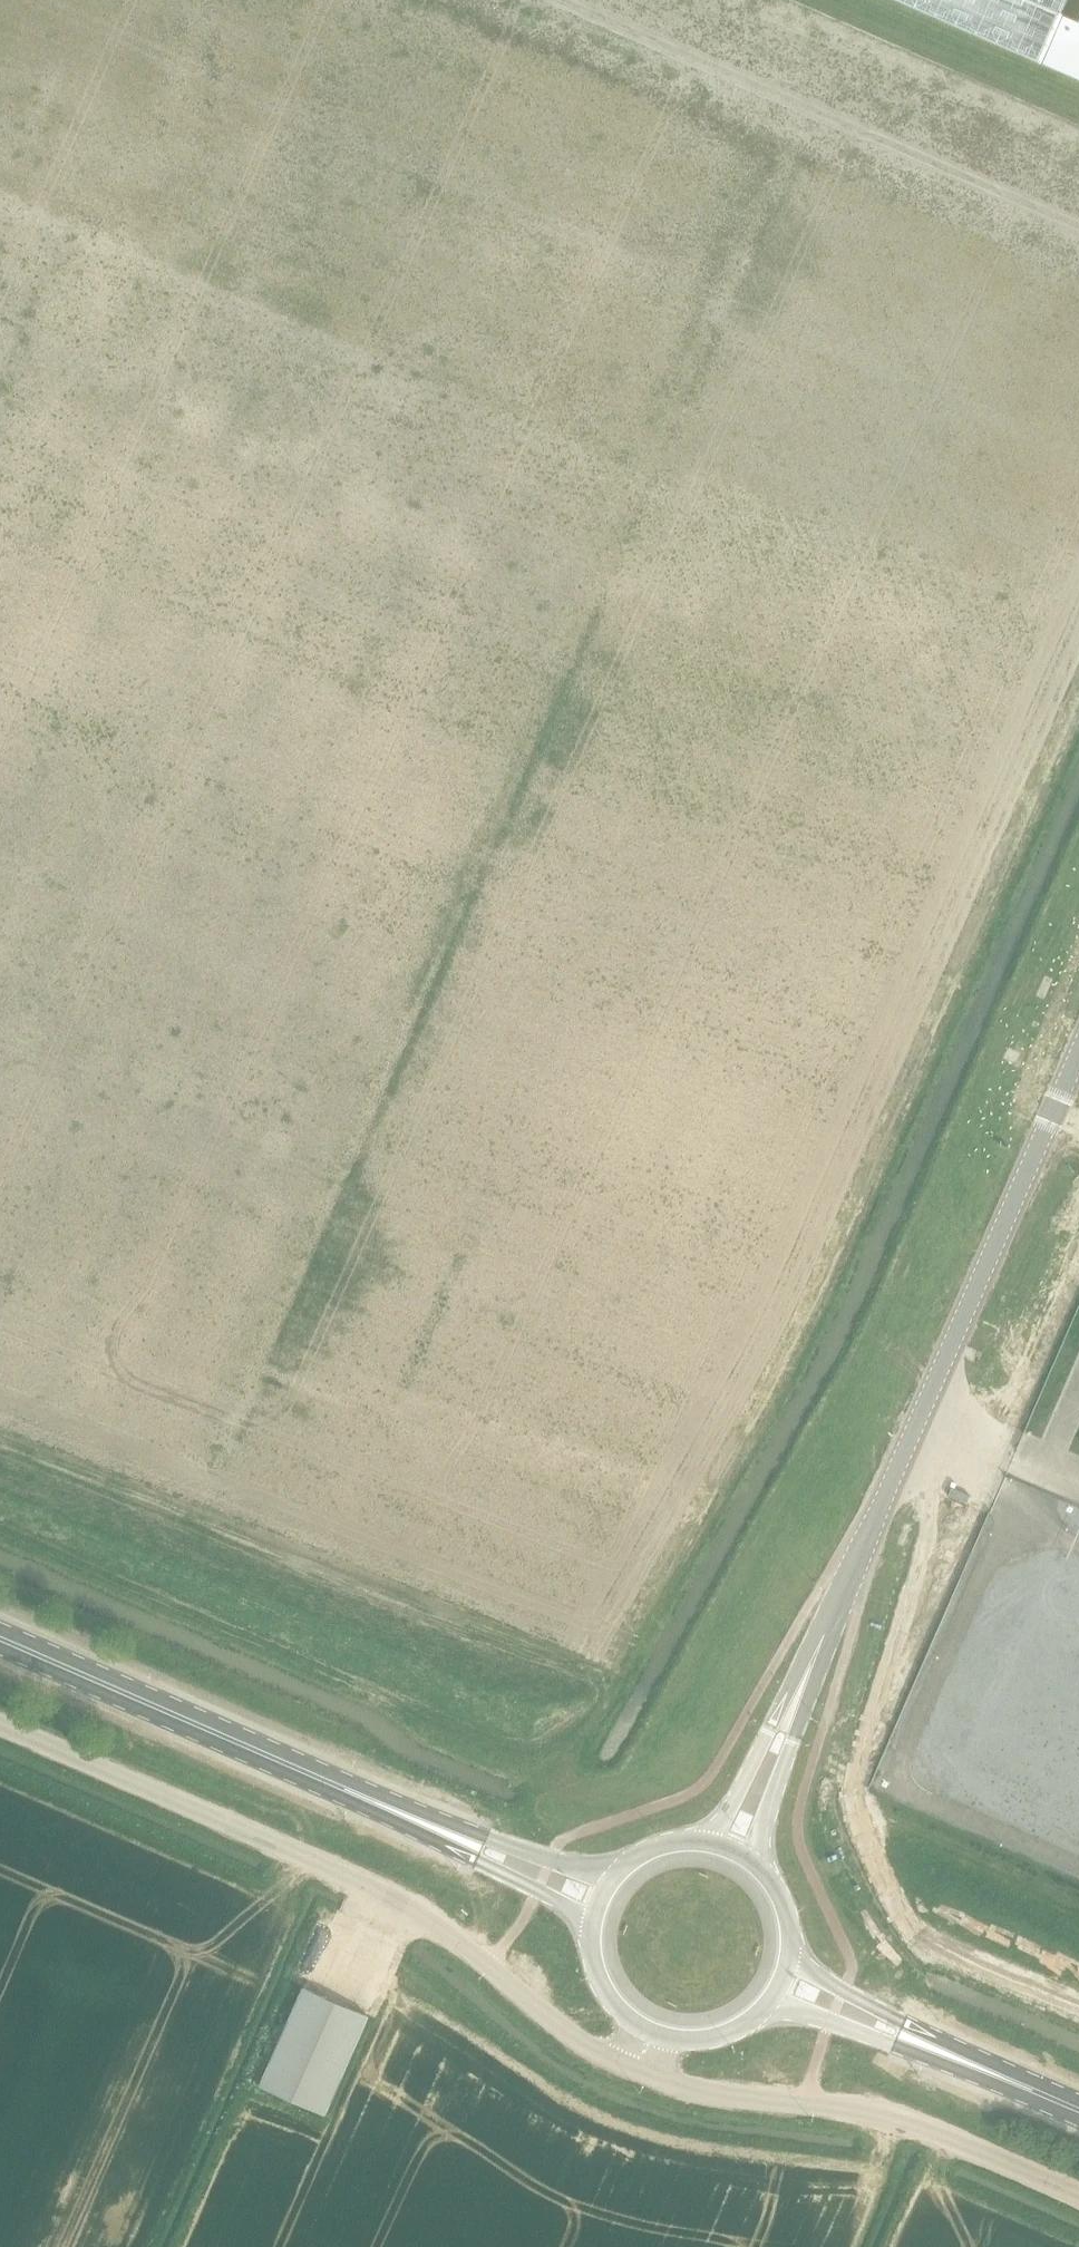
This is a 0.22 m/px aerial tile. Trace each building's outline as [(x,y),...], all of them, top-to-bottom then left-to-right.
[(1078,81),(1078,24),(1059,15),(1066,0),(895,0),(1078,81)] [(325,2114),(360,2036),(369,2016),(304,1988),(261,2086),(325,2114)]
